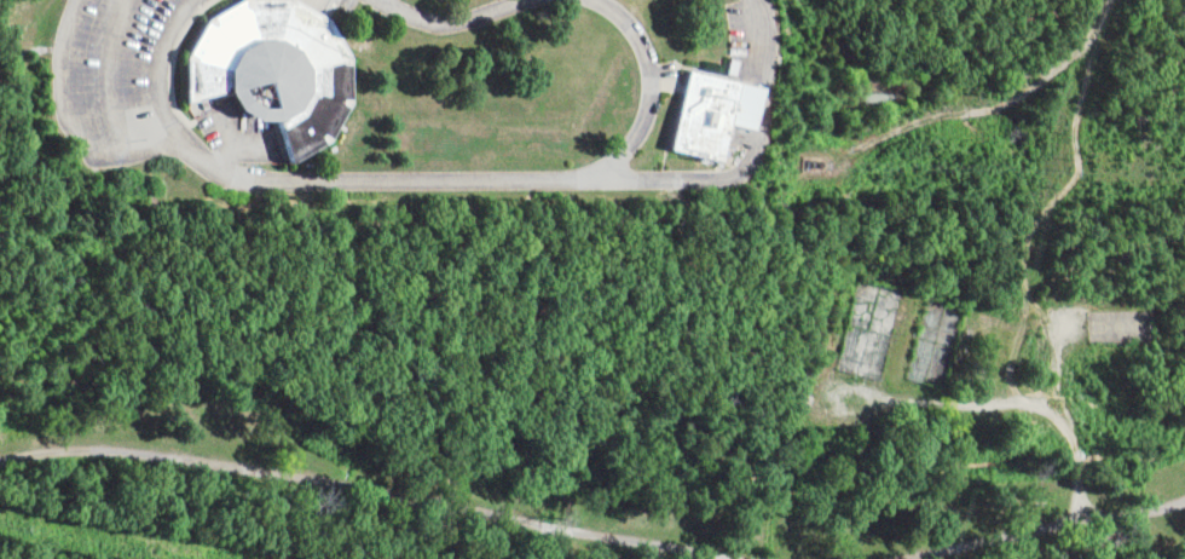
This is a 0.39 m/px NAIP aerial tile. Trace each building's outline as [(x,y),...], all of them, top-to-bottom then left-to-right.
[(223,101),(229,112),(249,122),(274,122),(278,130),(278,143),(287,163),(330,142),(351,99),(351,57),(347,55),(330,18),(292,0),(244,0),(204,19),(183,61),(183,101),(223,101)] [(669,152),(719,163),(727,126),(758,132),(768,89),(686,71),(669,152)]
